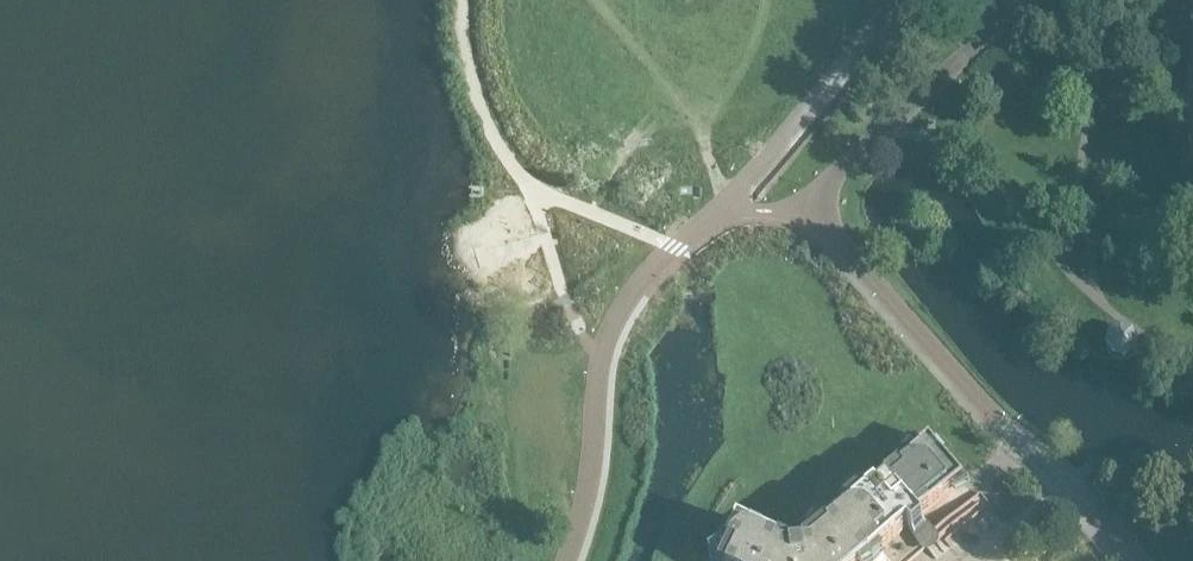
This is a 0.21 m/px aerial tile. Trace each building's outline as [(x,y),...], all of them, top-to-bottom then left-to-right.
[(962,483),(929,442),(883,480),(885,482),(877,489),(874,487),(802,547),(802,550),(791,551),(791,548),(737,523),(726,547),(737,553),(733,560),(860,560),(962,483)] [(981,554),(997,536),(984,525),(968,543),(981,554)]
